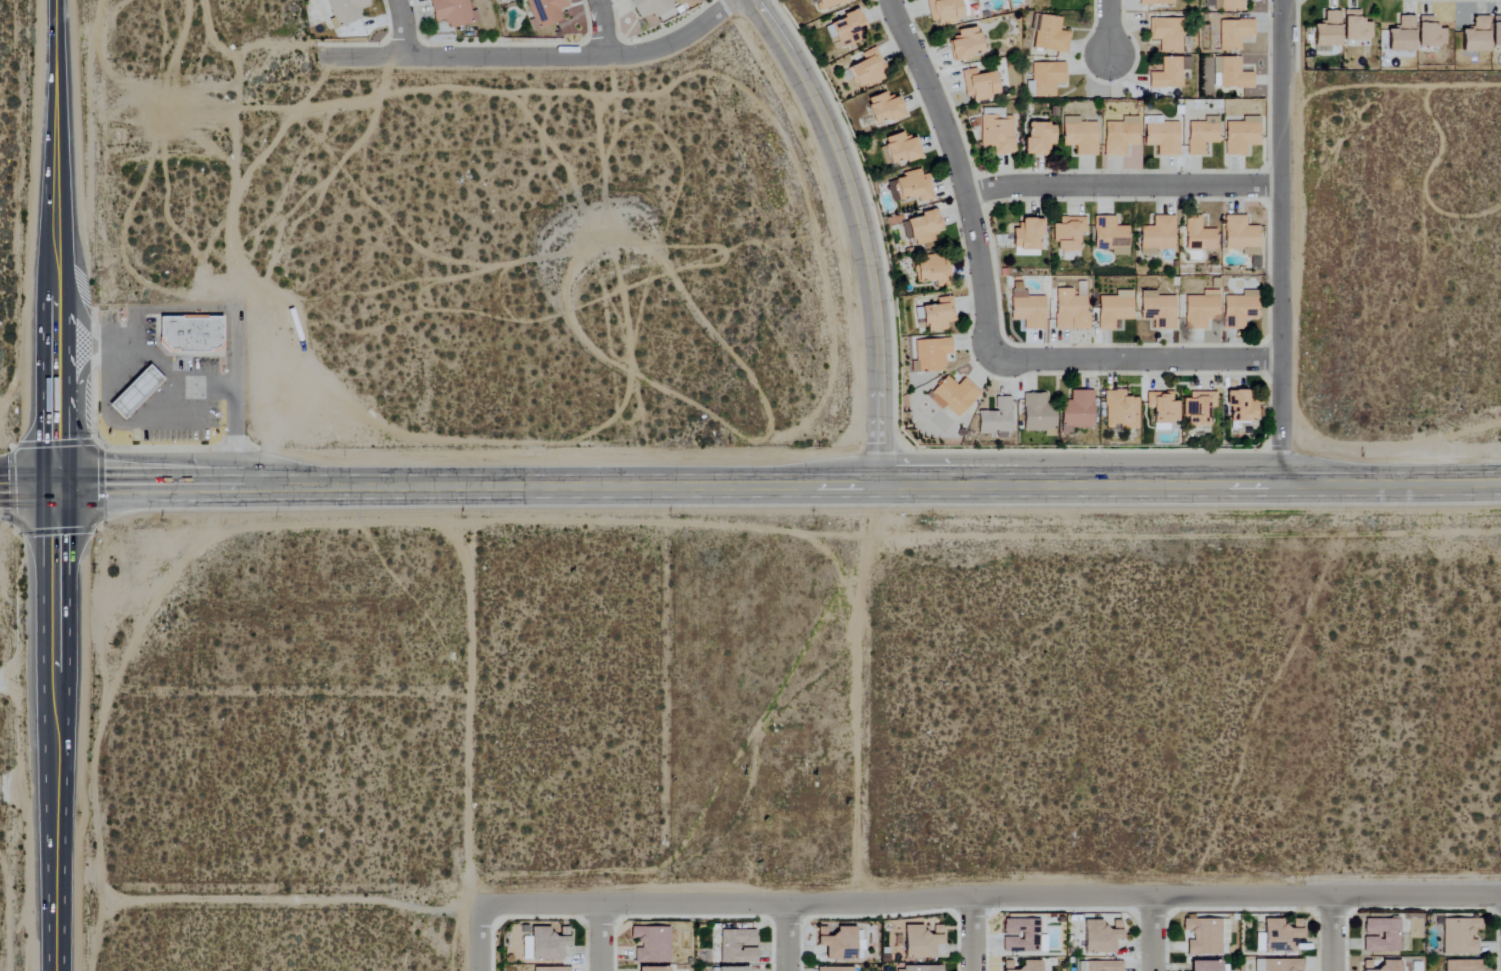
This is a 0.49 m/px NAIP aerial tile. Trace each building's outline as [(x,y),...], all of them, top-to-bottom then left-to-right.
[(333,18),(328,20),(332,30),(361,18),(358,9),(368,4),(366,0),(325,0),(333,18)] [(433,22),(445,20),(447,28),(477,22),(475,10),(470,11),(468,0),(429,0),(433,22)] [(532,19),(527,20),(532,32),(561,20),(558,10),(568,6),(565,0),(524,0),(532,19)] [(637,17),(649,10),(653,17),(679,3),(678,0),(628,0),(637,17)] [(853,0),(813,0),(817,12),(853,0)] [(963,21),(960,0),(925,0),(929,22),(936,21),(937,26),(963,21)] [(1214,11),(1243,11),(1243,0),(1214,0),(1214,11)] [(1372,23),(1361,22),(1361,10),(1344,10),(1343,40),(1371,40),(1372,23)] [(1313,46),(1339,47),(1340,11),(1324,11),(1324,23),(1314,22),(1313,46)] [(1067,53),(1069,32),(1059,31),(1061,17),(1037,14),(1032,49),(1067,53)] [(1414,51),(1415,16),(1399,16),(1398,28),(1388,28),(1387,51),(1414,51)] [(1435,16),(1418,16),(1418,46),(1446,46),(1446,29),(1435,29),(1435,16)] [(1489,52),(1489,16),(1474,16),(1473,28),(1462,28),(1462,52),(1489,52)] [(1500,46),(1500,16),(1493,16),(1492,46),(1500,46)] [(1149,40),(1159,40),(1159,52),(1181,52),(1181,19),(1149,19),(1149,40)] [(1254,37),(1253,20),(1219,21),(1220,51),(1241,50),(1240,37),(1254,37)] [(956,30),(957,37),(948,39),(952,60),(982,55),(977,26),(956,30)] [(889,75),(874,47),(860,54),(863,60),(847,68),(859,90),(889,75)] [(1148,88),(1181,88),(1182,58),(1161,57),(1161,73),(1148,73),(1148,88)] [(1253,73),(1240,72),(1240,58),(1214,57),(1213,87),(1253,88),(1253,73)] [(1032,63),(1031,81),(1026,81),(1026,97),(1055,98),(1055,85),(1065,85),(1065,63),(1032,63)] [(972,102),(988,99),(988,94),(999,92),(994,71),(977,74),(976,68),(960,71),(965,97),(971,95),(972,102)] [(865,99),(875,126),(905,115),(898,96),(888,100),(885,92),(865,99)] [(980,147),(993,147),(993,154),(1012,155),(1013,117),(1003,116),(1003,109),(980,109),(980,147)] [(1259,117),(1241,116),(1241,122),(1225,122),(1224,156),(1246,156),(1246,145),(1258,146),(1259,117)] [(1096,156),(1096,122),(1079,122),(1079,117),(1062,117),(1061,146),(1075,146),(1075,155),(1096,156)] [(1125,156),(1125,145),(1137,145),(1138,117),(1121,117),(1121,122),(1104,122),(1103,156),(1125,156)] [(1188,156),(1203,155),(1203,143),(1218,143),(1218,117),(1203,117),(1203,122),(1187,123),(1188,156)] [(1024,124),(1025,156),(1047,155),(1046,145),(1054,145),(1054,123),(1024,124)] [(922,156),(916,137),(905,140),(902,132),(883,138),(886,145),(879,147),(886,168),(922,156)] [(919,203),(934,199),(928,174),(921,175),(919,170),(894,176),(900,200),(917,196),(919,203)] [(899,200),(894,180),(886,182),(892,202),(899,200)] [(912,246),(934,241),(932,235),(943,232),(938,210),(906,217),(912,246)] [(1225,250),(1242,250),(1242,255),(1259,255),(1258,226),(1246,227),(1246,215),(1224,216),(1225,250)] [(1129,227),(1115,226),(1115,216),(1094,216),(1093,250),(1111,250),(1111,255),(1128,256),(1129,227)] [(1153,216),(1153,227),(1140,227),(1140,255),(1156,256),(1156,250),(1174,250),(1174,216),(1153,216)] [(1185,250),(1216,250),(1216,230),(1201,230),(1201,216),(1185,216),(1185,250)] [(1078,233),(1085,233),(1085,217),(1059,217),(1059,224),(1052,224),(1053,243),(1056,243),(1057,252),(1079,251),(1078,233)] [(1012,229),(1012,249),(1041,250),(1042,219),(1020,218),(1020,229),(1012,229)] [(936,287),(950,287),(949,256),(916,257),(916,282),(935,282),(936,287)] [(1087,330),(1088,297),(1072,296),(1073,289),(1055,288),(1054,330),(1087,330)] [(1185,329),(1206,329),(1205,321),(1219,320),(1218,290),(1201,291),(1201,296),(1184,296),(1185,329)] [(1223,296),(1222,329),(1244,330),(1244,320),(1257,321),(1257,291),(1240,290),(1240,296),(1223,296)] [(1023,330),(1044,330),(1044,296),(1026,296),(1026,291),(1010,291),(1010,320),(1023,320),(1023,330)] [(1098,296),(1098,331),(1114,331),(1114,320),(1133,321),(1133,291),(1115,291),(1114,297),(1098,296)] [(1153,330),(1174,329),(1174,296),(1156,297),(1155,291),(1139,291),(1140,320),(1153,320),(1153,330)] [(952,296),(936,298),(936,304),(922,306),(925,332),(946,330),(946,323),(955,322),(952,296)] [(159,316),(180,316),(180,319),(206,319),(206,316),(221,316),(222,345),(216,351),(168,352),(159,343),(159,316)] [(912,373),(944,371),(944,355),(951,354),(951,339),(915,340),(915,361),(911,362),(912,373)] [(109,404),(149,365),(163,380),(123,418),(109,404)] [(980,393),(963,378),(956,386),(946,376),(926,397),(941,410),(944,407),(957,418),(980,393)] [(1093,427),(1092,390),(1070,391),(1070,402),(1061,402),(1061,428),(1093,427)] [(1248,391),(1228,390),(1227,421),(1256,422),(1257,402),(1247,401),(1248,391)] [(1138,429),(1138,397),(1125,398),(1125,391),(1104,391),(1105,429),(1138,429)] [(1172,392),(1145,393),(1146,409),(1152,409),(1152,431),(1170,430),(1169,421),(1179,421),(1178,402),(1172,402),(1172,392)] [(1208,426),(1208,408),(1215,408),(1215,392),(1189,392),(1189,399),(1183,399),(1183,426),(1208,426)] [(1023,431),(1044,431),(1044,437),(1056,436),(1055,410),(1046,411),(1045,394),(1023,394),(1023,431)] [(978,412),(978,433),(1010,433),(1010,397),(994,397),(995,412),(978,412)] [(1039,920),(1003,919),(1002,937),(1002,952),(1038,953),(1039,920)] [(1482,938),(1481,919),(1442,920),(1443,956),(1478,955),(1477,938),(1482,938)] [(1221,956),(1221,920),(1182,920),(1182,936),(1187,937),(1186,956),(1221,956)] [(1301,920),(1292,920),(1292,930),(1283,930),(1283,920),(1264,920),(1264,952),(1295,952),(1295,939),(1301,939),(1301,920)] [(1399,921),(1363,920),(1363,937),(1363,952),(1399,953),(1399,921)] [(1114,954),(1114,941),(1121,941),(1121,921),(1112,921),(1112,929),(1101,929),(1101,921),(1084,921),(1083,953),(1114,954)] [(903,959),(934,959),(934,946),(941,946),(941,926),(932,926),(932,935),(922,935),(922,926),(903,926),(903,959)] [(634,963),(668,964),(669,928),(630,927),(630,944),(634,944),(634,963)] [(568,948),(568,928),(560,928),(560,936),(549,936),(549,928),(529,928),(529,960),(561,961),(561,948),(568,948)] [(824,961),(863,960),(862,928),(832,929),(832,928),(816,929),(817,948),(824,947),(824,961)] [(756,963),(756,930),(720,931),(720,964),(756,963)] [(1302,960),(1254,960),(1254,970),(1302,970),(1302,960)] [(1040,961),(1022,962),(1022,970),(1012,970),(1012,961),(1002,962),(1002,970),(1040,970),(1040,961)] [(1381,962),(1382,969),(1371,970),(1371,962),(1362,962),(1362,970),(1400,970),(1400,961),(1381,962)] [(1444,961),(1444,970),(1481,970),(1481,961),(1444,961)] [(1079,962),(1079,970),(1122,970),(1122,963),(1079,962)] [(1227,962),(1190,963),(1190,970),(1227,970),(1227,962)]
